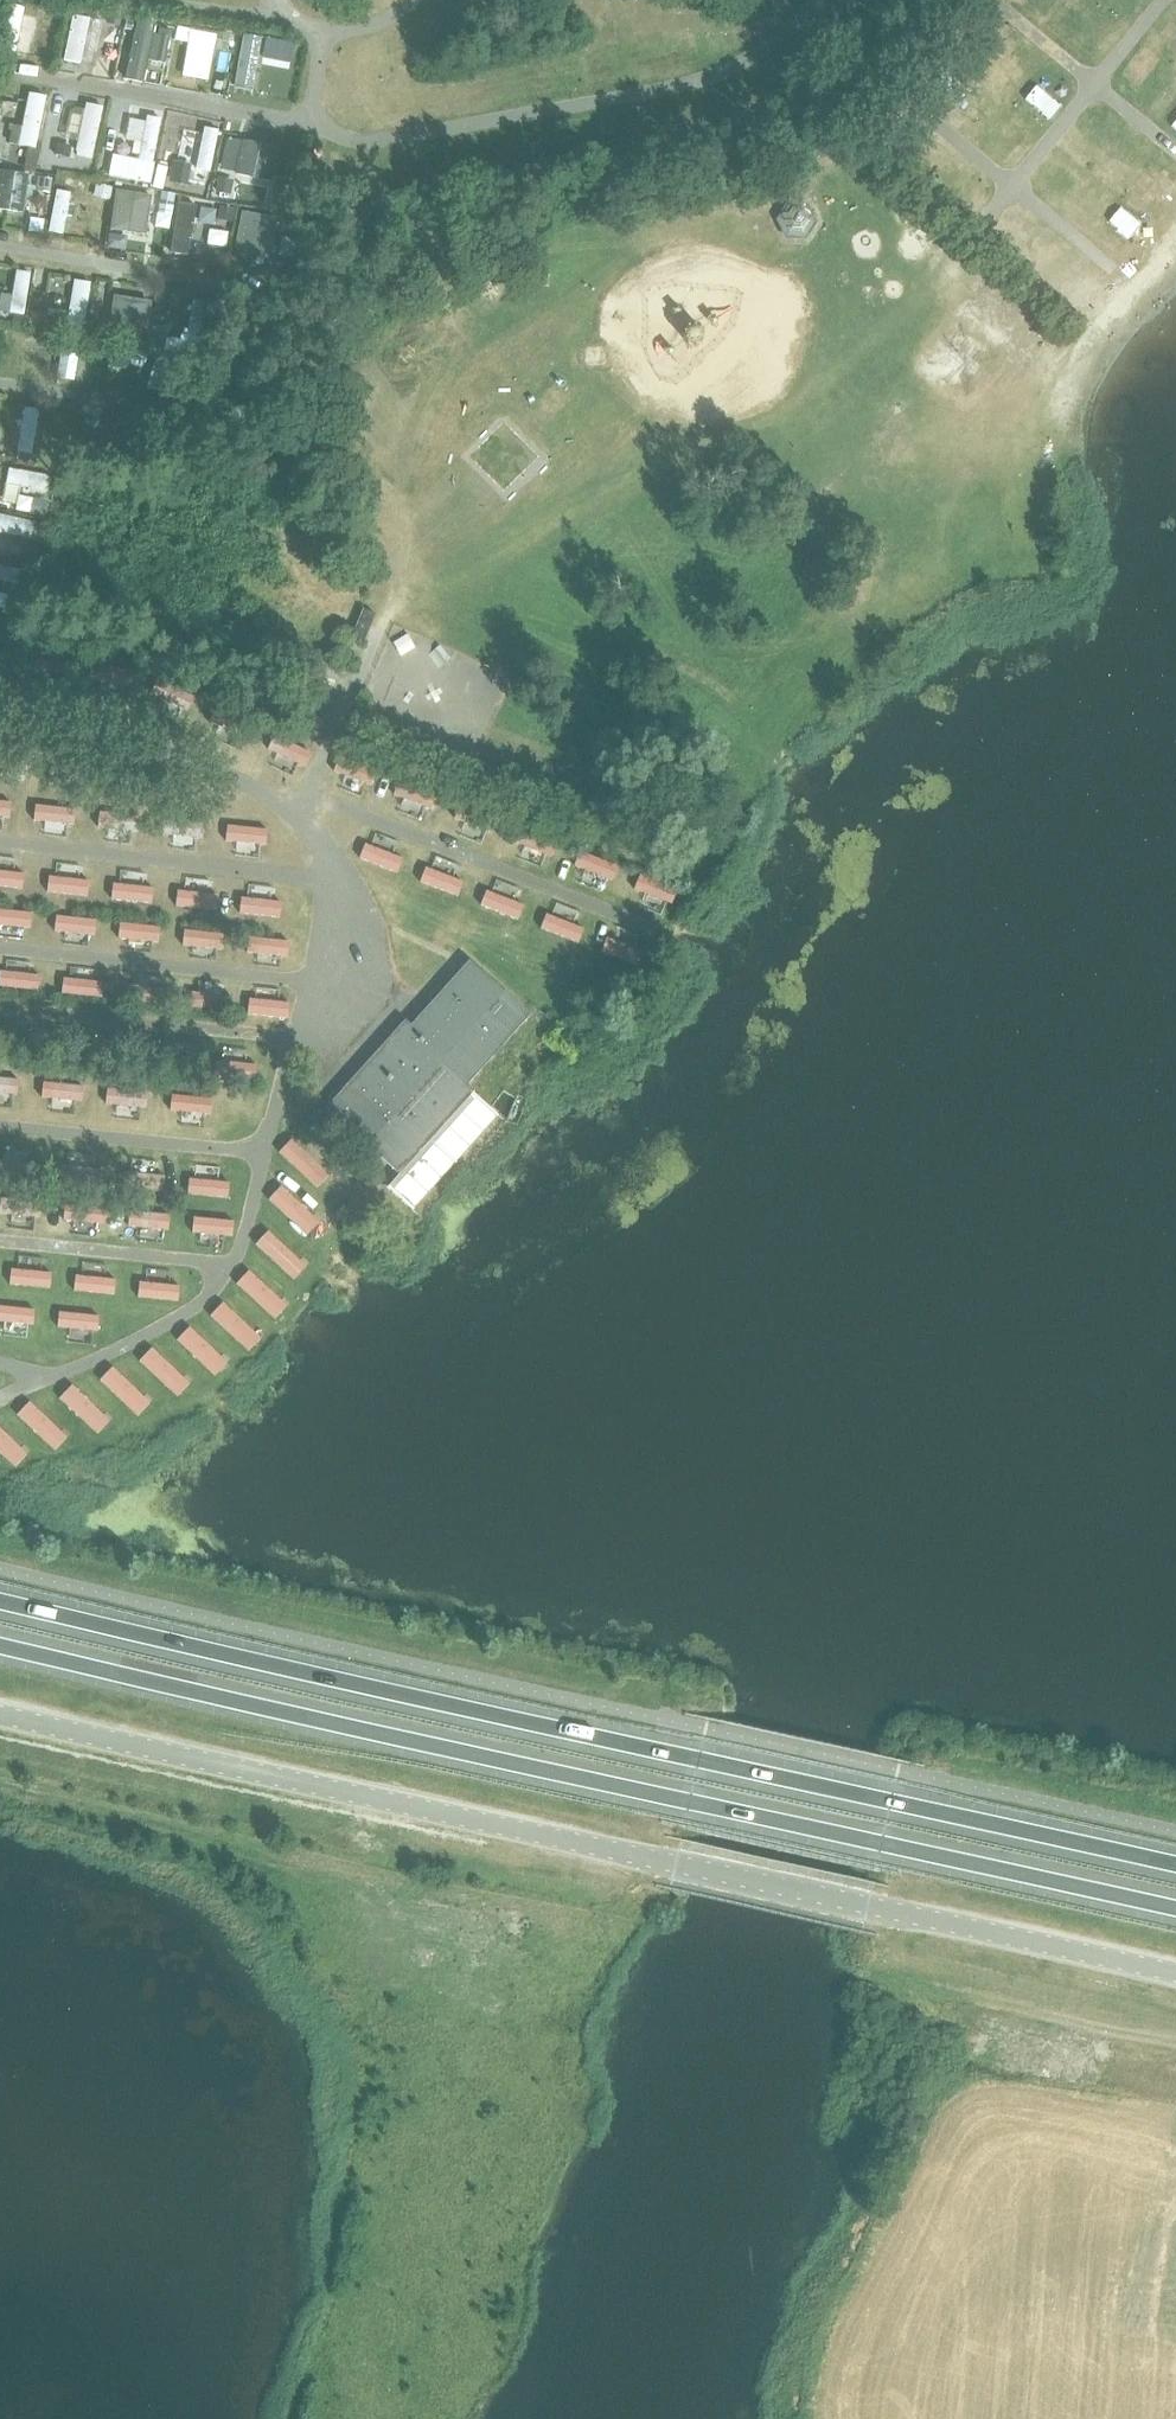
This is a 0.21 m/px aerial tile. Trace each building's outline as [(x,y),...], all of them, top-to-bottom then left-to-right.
[(686,0),(669,0),(668,16),(685,17),(686,0)] [(2,47),(33,49),(37,5),(5,2),(2,47)] [(65,58),(87,60),(92,11),(70,9),(65,58)] [(130,74),(150,75),(154,15),(134,14),(130,74)] [(244,30),(239,82),(258,84),(260,59),(294,62),(297,36),(244,30)] [(214,75),(217,39),(188,37),(186,73),(214,75)] [(32,86),(18,138),(37,143),(51,91),(32,86)] [(99,152),(103,99),(85,97),(80,151),(99,152)] [(122,101),(120,111),(135,114),(128,151),(157,156),(166,109),(122,101)] [(196,178),(213,180),(220,123),(204,120),(196,178)] [(275,175),(283,142),(230,129),(222,163),(275,175)] [(57,148),(70,152),(75,135),(61,132),(57,148)] [(149,175),(152,161),(135,158),(133,172),(149,175)] [(0,206),(27,208),(30,166),(3,164),(0,206)] [(1150,202),(1173,181),(1159,165),(1135,186),(1150,202)] [(38,171),(38,190),(53,190),(53,171),(38,171)] [(96,194),(113,197),(115,181),(98,179),(96,194)] [(152,229),(153,187),(117,185),(115,227),(152,229)] [(69,231),(72,187),(56,186),(53,230),(69,231)] [(178,197),(176,244),(194,245),(197,198),(178,197)] [(1121,202),(1105,219),(1133,243),(1148,226),(1121,202)] [(786,203),(775,221),(785,240),(805,241),(816,224),(807,205),(786,203)] [(199,204),(199,236),(225,236),(224,204),(199,204)] [(241,248),(278,250),(280,210),(243,208),(241,248)] [(283,234),(284,253),(298,253),(297,234),(283,234)] [(19,266),(13,295),(29,298),(34,269),(19,266)] [(88,314),(94,278),(77,275),(71,311),(88,314)] [(151,327),(153,293),(116,291),(114,324),(151,327)] [(191,298),(189,334),(168,333),(167,347),(206,349),(209,299),(191,298)] [(62,344),(60,377),(79,379),(81,345),(62,344)] [(109,361),(109,377),(133,378),(134,362),(109,361)] [(38,451),(41,404),(25,403),(21,449),(38,451)] [(53,489),(56,470),(11,463),(8,482),(53,489)] [(35,507),(36,492),(21,491),(20,507),(35,507)] [(42,541),(48,518),(0,506),(0,530),(42,541)] [(23,563),(6,560),(7,553),(0,552),(0,575),(20,579),(23,563)] [(13,596),(13,586),(0,586),(0,595),(13,596)] [(395,638),(402,653),(418,645),(411,630),(395,638)] [(314,685),(331,692),(336,680),(319,673),(314,685)] [(276,731),(269,745),(304,763),(311,748),(276,731)] [(341,755),(338,773),(377,778),(380,760),(341,755)] [(14,812),(15,796),(0,795),(0,811),(14,812)] [(77,819),(78,803),(38,801),(37,817),(77,819)] [(478,821),(480,805),(461,802),(458,818),(478,821)] [(101,803),(101,823),(126,823),(126,803),(101,803)] [(228,839),(268,841),(269,823),(229,821),(228,839)] [(399,869),(406,853),(368,838),(361,854),(399,869)] [(618,875),(621,859),(581,849),(577,865),(618,875)] [(428,862),(422,879),(461,893),(467,877),(428,862)] [(27,884),(28,866),(0,864),(0,882),(27,884)] [(54,867),(50,884),(89,894),(93,877),(54,867)] [(642,869),(636,885),(669,897),(675,881),(642,869)] [(117,877),(114,896),(155,901),(158,882),(117,877)] [(181,883),(178,900),(218,908),(222,891),(181,883)] [(523,914),(527,897),(487,888),(483,905),(523,914)] [(243,892),(242,911),(283,913),(284,894),(243,892)] [(35,923),(35,906),(0,905),(0,921),(35,923)] [(550,908),(543,924),(581,939),(588,923),(550,908)] [(60,909),(58,925),(97,932),(100,916),(60,909)] [(163,937),(164,921),(122,918),(121,935),(163,937)] [(185,941),(227,944),(228,925),(186,922),(185,941)] [(610,931),(603,950),(639,964),(646,946),(610,931)] [(254,933),(253,949),(291,951),(291,935),(254,933)] [(523,1010),(472,963),(424,1016),(428,1019),(415,1033),(408,1026),(406,1029),(400,1024),(341,1089),(344,1091),(329,1108),(346,1124),(342,1129),(393,1176),(463,1098),(453,1088),(523,1010)] [(2,965),(1,982),(42,985),(43,968),(2,965)] [(66,971),(65,990),(107,993),(108,973),(66,971)] [(134,999),(164,1000),(165,982),(135,981),(134,999)] [(217,1004),(218,988),(195,987),(194,1003),(217,1004)] [(251,993),(250,1012),(292,1014),(293,994),(251,993)] [(233,1058),(234,1077),(260,1076),(259,1057),(233,1058)] [(110,1082),(109,1099),(151,1101),(151,1084),(110,1082)] [(174,1088),(173,1106),(215,1108),(216,1090),(174,1088)] [(296,1132),(281,1146),(319,1185),(334,1170),(296,1132)] [(79,1162),(79,1181),(103,1181),(103,1162),(79,1162)] [(168,1187),(168,1168),(135,1168),(135,1187),(168,1187)] [(192,1172),(191,1190),(232,1192),(233,1175),(192,1172)] [(308,1230),(322,1218),(286,1179),(272,1192),(308,1230)] [(4,1193),(3,1208),(33,1210),(34,1195),(4,1193)] [(99,1220),(102,1201),(69,1196),(66,1215),(99,1220)] [(132,1219),(170,1226),(173,1209),(135,1202),(132,1219)] [(196,1211),(195,1228),(235,1230),(236,1213),(196,1211)] [(296,1275),(310,1260),(272,1223),(258,1238),(296,1275)] [(54,1282),(55,1264),(14,1263),(13,1280),(54,1282)] [(277,1314),(290,1300),(252,1263),(239,1277),(277,1314)] [(78,1286),(117,1289),(119,1271),(79,1268),(78,1286)] [(141,1293),(182,1296),(183,1277),(142,1274),(141,1293)] [(253,1347),(266,1333),(225,1296),(212,1310),(253,1347)] [(37,1320),(38,1302),(0,1299),(0,1318),(37,1320)] [(61,1325),(102,1325),(102,1307),(61,1307),(61,1325)] [(192,1321),(179,1335),(218,1371),(231,1357),(192,1321)] [(142,1357),(182,1393),(195,1379),(155,1343),(142,1357)] [(141,1413),(155,1398),(116,1361),(102,1376),(141,1413)] [(100,1431),(114,1417),(76,1379),(62,1393),(100,1431)] [(20,1410),(58,1448),(72,1434),(33,1396),(20,1410)] [(18,1464),(32,1450),(0,1419),(0,1447),(18,1464)]
